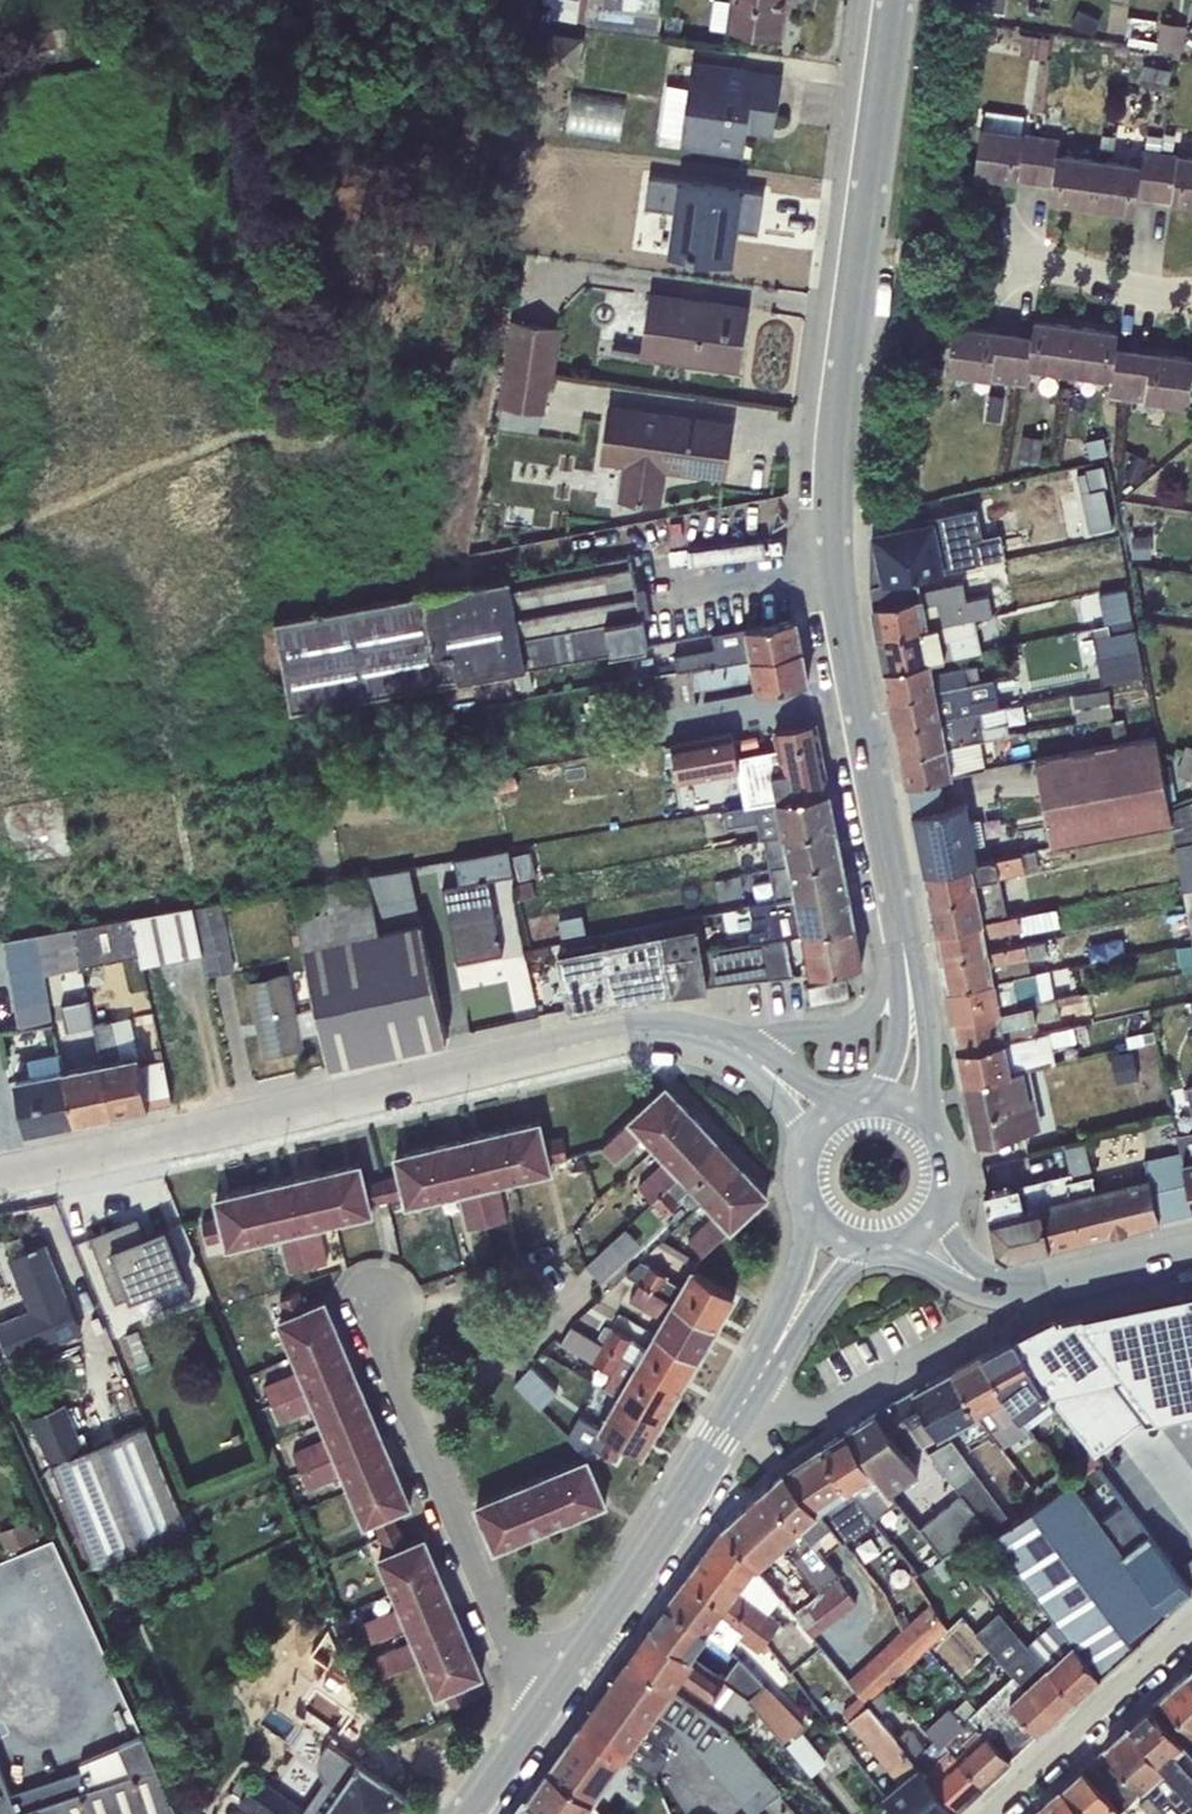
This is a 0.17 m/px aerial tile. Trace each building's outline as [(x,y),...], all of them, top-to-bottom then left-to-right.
[(543,4),(551,5),(550,15),(583,20),(586,0),(544,0),(543,4)] [(710,27),(779,37),(783,0),(713,0),(710,27)] [(984,9),(1005,12),(1007,0),(985,0),(984,9)] [(1079,8),(1072,24),(1095,35),(1102,18),(1079,8)] [(1183,52),(1187,25),(1160,21),(1157,41),(1130,37),(1129,44),(1183,52)] [(583,36),(547,31),(542,70),(577,75),(583,36)] [(1050,37),(1022,34),(1020,55),(1048,58),(1050,37)] [(1170,69),(1142,63),(1138,82),(1166,88),(1170,69)] [(681,136),(680,143),(743,152),(746,130),(753,131),(758,126),(773,128),(780,77),(691,65),(688,88),(668,86),(661,134),(681,136)] [(571,130),(625,136),(629,94),(576,89),(571,130)] [(1023,115),(986,110),(983,127),(980,126),(974,174),(975,174),(975,173),(1015,179),(1017,180),(1017,179),(1034,181),(1041,134),(1020,131),(1023,115)] [(1059,138),(1041,134),(1034,181),(1051,184),(1049,200),(1051,200),(1051,199),(1092,205),(1099,157),(1056,152),(1059,138)] [(1099,157),(1092,205),(1133,211),(1134,212),(1137,196),(1154,198),(1161,153),(1164,135),(1150,134),(1149,151),(1142,150),(1140,163),(1099,157)] [(1154,198),(1171,200),(1171,201),(1173,201),(1173,200),(1191,203),(1191,154),(1177,152),(1177,155),(1161,153),(1154,198)] [(763,191),(648,175),(644,207),(673,211),(667,254),(729,262),(732,239),(728,239),(729,229),(758,232),(763,191)] [(748,307),(648,293),(641,345),(612,341),(611,350),(739,368),(748,307)] [(561,327),(509,319),(503,364),(555,371),(561,327)] [(1031,335),(1013,333),(1007,379),(1027,383),(1028,367),(1069,373),(1075,325),(1035,320),(1035,319),(1033,319),(1031,335)] [(1013,333),(955,325),(955,324),(953,324),(947,371),(1007,379),(1013,333)] [(1116,331),(1075,325),(1069,373),(1111,379),(1108,394),(1127,396),(1133,349),(1116,347),(1118,331),(1116,330),(1116,331)] [(1133,349),(1127,396),(1187,405),(1191,370),(1191,358),(1133,349)] [(555,371),(503,364),(497,405),(502,405),(499,425),(537,432),(541,412),(545,412),(548,385),(553,385),(555,371)] [(731,423),(607,405),(599,462),(622,465),(617,500),(661,505),(666,467),(724,475),(731,423)] [(1043,438),(1021,435),(1017,459),(1039,462),(1043,438)] [(1148,457),(1134,451),(1123,477),(1137,482),(1148,457)] [(1104,464),(1085,468),(1089,490),(1109,486),(1104,464)] [(869,578),(869,584),(917,576),(1006,557),(1001,532),(983,536),(977,511),(875,535),(883,567),(869,578)] [(1151,534),(1131,535),(1132,557),(1151,557),(1151,534)] [(869,578),(883,567),(875,535),(870,536),(869,578)] [(640,561),(638,553),(275,621),(290,711),(647,646),(641,615),(650,613),(645,584),(636,585),(631,563),(640,561)] [(869,584),(878,637),(975,617),(991,613),(987,594),(966,598),(962,581),(920,590),(917,576),(869,584)] [(1126,588),(1098,594),(1104,623),(1132,617),(1126,588)] [(878,637),(885,670),(930,660),(980,649),(977,633),(978,633),(975,617),(878,637)] [(675,670),(801,647),(795,618),(713,633),(715,650),(672,656),(675,670)] [(1136,628),(1093,636),(1102,684),(1144,675),(1136,628)] [(756,690),(807,680),(801,647),(675,670),(655,674),(660,708),(696,701),(694,688),(746,679),(749,675),(748,671),(752,670),(756,690)] [(885,670),(890,698),(968,681),(965,667),(933,674),(930,660),(885,670)] [(968,681),(979,678),(977,665),(965,667),(968,681)] [(890,698),(895,726),(1003,704),(1010,703),(1010,701),(997,704),(993,678),(979,678),(968,681),(890,698)] [(1107,687),(1072,693),(1076,721),(1112,715),(1107,687)] [(895,726),(900,754),(979,739),(1008,734),(1003,704),(895,726)] [(745,804),(828,790),(815,721),(774,729),(778,747),(737,755),(732,731),(671,742),(677,780),(738,769),(745,804)] [(1155,735),(1034,758),(1052,847),(1171,823),(1168,809),(1166,800),(1160,766),(1155,735)] [(900,754),(906,783),(940,776),(985,767),(979,739),(900,754)] [(1186,743),(1176,772),(1191,778),(1191,745),(1186,743)] [(1169,765),(1160,766),(1166,800),(1176,798),(1169,765)] [(906,783),(912,811),(946,805),(940,776),(906,783)] [(764,838),(835,825),(828,790),(745,804),(723,808),(726,826),(757,821),(760,839),(764,838)] [(1168,809),(1171,823),(1174,844),(1191,840),(1191,800),(1168,809)] [(912,811),(923,872),(978,861),(974,844),(985,842),(981,818),(970,820),(966,801),(946,805),(912,811)] [(770,869),(841,854),(835,825),(764,838),(770,869)] [(1174,844),(1183,890),(1191,888),(1191,840),(1174,844)] [(509,845),(454,858),(459,882),(442,885),(456,961),(503,952),(489,879),(514,874),(509,845)] [(531,850),(513,853),(518,877),(535,874),(531,850)] [(923,872),(934,931),(1007,917),(999,877),(1039,868),(1036,850),(978,861),(923,872)] [(795,895),(847,886),(841,854),(770,869),(776,899),(795,895)] [(290,887),(303,944),(421,918),(409,865),(290,887)] [(802,932),(854,923),(847,886),(795,895),(802,932)] [(1183,890),(1191,942),(1191,888),(1183,890)] [(802,932),(795,895),(776,899),(749,904),(752,916),(763,914),(766,929),(749,932),(750,941),(764,939),(787,935),(797,933),(802,932)] [(221,901),(193,906),(203,953),(207,975),(235,969),(221,901)] [(193,906),(132,916),(140,954),(142,966),(203,953),(193,906)] [(934,931),(940,960),(988,949),(986,936),(1022,929),(1022,933),(1061,925),(1056,907),(1007,917),(934,931)] [(583,913),(558,918),(562,935),(586,931),(583,913)] [(132,916),(73,926),(81,966),(140,954),(132,916)] [(421,918),(303,944),(316,1006),(321,1031),(328,1064),(446,1038),(421,918)] [(706,985),(702,950),(700,923),(561,952),(570,1008),(706,985)] [(802,932),(797,933),(803,974),(810,973),(862,963),(854,923),(802,932)] [(73,926),(32,934),(41,974),(81,966),(73,926)] [(32,934),(3,939),(13,1002),(46,997),(41,974),(32,934)] [(787,935),(764,939),(769,978),(792,975),(787,935)] [(769,978),(764,939),(750,941),(702,950),(706,985),(769,978)] [(940,960),(946,990),(1030,974),(1027,960),(1047,956),(1044,940),(988,949),(940,960)] [(1176,946),(1179,964),(1181,963),(1183,972),(1191,969),(1191,943),(1176,946)] [(1049,970),(1036,973),(1042,1002),(1055,999),(1049,970)] [(321,1031),(316,1006),(296,1010),(288,971),(248,980),(264,1053),(301,1045),(299,1035),(321,1031)] [(946,990),(951,1019),(1042,1002),(1036,973),(1030,974),(946,990)] [(846,979),(806,986),(810,1007),(849,999),(846,979)] [(951,1019),(957,1049),(1039,1031),(1037,1022),(1060,1017),(1058,1004),(1089,999),(1088,993),(1055,999),(1042,1002),(951,1019)] [(46,997),(13,1002),(18,1029),(51,1022),(46,997)] [(88,999),(61,1005),(66,1032),(94,1026),(93,1024),(88,999)] [(113,1019),(93,1024),(94,1026),(101,1061),(112,1114),(171,1101),(160,1047),(153,1048),(156,1059),(140,1063),(130,1016),(113,1020),(113,1019)] [(957,1049),(963,1082),(1030,1067),(1056,1062),(1053,1046),(1073,1041),(1070,1024),(1039,1031),(957,1049)] [(1132,1049),(1110,1053),(1116,1082),(1138,1077),(1132,1049)] [(26,1132),(73,1122),(61,1069),(58,1052),(26,1059),(30,1074),(14,1077),(26,1132)] [(73,1122),(112,1114),(101,1061),(61,1069),(73,1122)] [(1030,1067),(963,1082),(976,1141),(1042,1126),(1030,1067)] [(691,1112),(665,1085),(600,1144),(615,1161),(642,1137),(652,1147),(691,1112)] [(716,1139),(691,1112),(652,1147),(664,1160),(637,1185),(649,1198),(716,1139)] [(539,1121),(502,1129),(514,1179),(554,1171),(551,1160),(566,1157),(562,1136),(543,1140),(539,1121)] [(502,1129),(467,1138),(487,1224),(506,1219),(497,1183),(514,1179),(502,1129)] [(1191,1204),(1191,1131),(1177,1135),(1180,1151),(1191,1204)] [(467,1138),(431,1146),(442,1194),(459,1190),(468,1228),(487,1224),(467,1138)] [(741,1164),(716,1139),(649,1198),(664,1215),(680,1200),(678,1197),(689,1188),(702,1201),(741,1164)] [(1066,1147),(1071,1175),(1072,1179),(1090,1174),(1092,1173),(1086,1143),(1066,1147)] [(399,1174),(381,1178),(386,1199),(403,1195),(405,1203),(442,1194),(431,1146),(395,1154),(399,1174)] [(1050,1246),(1191,1211),(1191,1204),(1180,1151),(1143,1159),(1147,1176),(1094,1189),(1090,1174),(1072,1179),(1071,1175),(984,1192),(988,1214),(1040,1202),(1050,1246)] [(359,1163),(322,1172),(334,1220),(371,1211),(369,1203),(386,1199),(381,1178),(363,1182),(359,1163)] [(766,1193),(741,1164),(702,1201),(714,1214),(687,1239),(701,1254),(766,1193)] [(322,1172),(287,1180),(297,1228),(318,1224),(334,1220),(322,1172)] [(287,1180),(251,1188),(262,1237),(279,1233),(287,1271),(306,1267),(301,1246),(297,1228),(287,1180)] [(220,1216),(201,1220),(206,1241),(225,1237),(227,1245),(262,1237),(251,1188),(215,1197),(220,1216)] [(1040,1202),(988,1214),(995,1250),(1007,1257),(1050,1246),(1040,1202)] [(138,1215),(89,1235),(115,1300),(126,1295),(128,1299),(157,1287),(187,1275),(166,1225),(156,1229),(158,1232),(146,1236),(138,1215)] [(297,1228),(301,1246),(304,1246),(322,1241),(318,1224),(297,1228)] [(625,1227),(586,1264),(600,1279),(639,1242),(625,1227)] [(327,1262),(322,1241),(304,1246),(308,1266),(327,1262)] [(8,1257),(28,1308),(0,1320),(0,1334),(11,1360),(80,1331),(44,1243),(36,1246),(35,1244),(28,1247),(29,1249),(8,1257)] [(695,1268),(691,1265),(680,1285),(667,1278),(668,1275),(666,1273),(665,1274),(640,1259),(623,1274),(715,1327),(734,1294),(694,1270),(695,1268)] [(698,1358),(715,1327),(623,1274),(619,1279),(635,1289),(629,1299),(661,1318),(653,1332),(698,1358)] [(187,1275),(157,1287),(163,1303),(193,1291),(187,1275)] [(300,1289),(269,1301),(277,1317),(275,1318),(290,1354),(338,1334),(324,1300),(307,1307),(300,1289)] [(1056,1402),(1095,1453),(1137,1421),(1184,1411),(1191,1421),(1191,1290),(1061,1318),(1058,1320),(1054,1315),(1015,1335),(1014,1335),(1012,1336),(1035,1376),(1056,1402)] [(661,1420),(679,1389),(603,1343),(602,1344),(571,1324),(560,1342),(611,1373),(603,1387),(616,1395),(661,1420)] [(679,1389),(698,1358),(653,1332),(644,1348),(631,1340),(632,1339),(605,1324),(596,1339),(603,1343),(679,1389)] [(138,1328),(126,1333),(137,1361),(149,1356),(138,1328)] [(353,1368),(338,1334),(290,1354),(298,1371),(284,1377),(284,1375),(263,1384),(271,1402),(353,1368)] [(1035,1376),(1012,1336),(981,1353),(1001,1390),(1025,1423),(1056,1402),(1035,1376)] [(1001,1390),(981,1353),(952,1369),(977,1412),(1001,1447),(1030,1430),(1025,1423),(1001,1390)] [(531,1363),(513,1380),(539,1408),(557,1390),(531,1363)] [(367,1401),(353,1368),(271,1402),(279,1421),(313,1407),(319,1421),(367,1401)] [(977,1412),(952,1369),(890,1403),(920,1442),(922,1444),(977,1412)] [(642,1453),(661,1420),(616,1395),(598,1426),(579,1415),(567,1435),(587,1459),(602,1451),(615,1459),(624,1443),(642,1453)] [(65,1401),(29,1416),(95,1563),(187,1526),(146,1424),(85,1449),(65,1401)] [(381,1435),(367,1401),(319,1421),(325,1436),(291,1451),(299,1469),(381,1435)] [(920,1442),(890,1403),(845,1430),(891,1488),(919,1471),(905,1451),(920,1442)] [(891,1488),(845,1430),(821,1445),(870,1511),(875,1517),(899,1499),(891,1488)] [(395,1469),(381,1435),(299,1469),(307,1488),(341,1474),(347,1490),(395,1469)] [(1012,1522),(951,1438),(927,1451),(961,1495),(988,1530),(993,1537),(1055,1617),(1099,1675),(1167,1611),(1099,1522),(1068,1482),(1012,1522)] [(870,1511),(821,1445),(784,1470),(836,1534),(870,1511)] [(605,1501),(587,1459),(531,1481),(549,1524),(605,1501)] [(410,1503),(395,1469),(347,1490),(363,1526),(372,1522),(379,1536),(398,1527),(391,1511),(410,1503)] [(836,1534),(784,1470),(764,1488),(822,1553),(841,1540),(836,1534)] [(494,1548),(549,1524),(531,1481),(476,1504),(479,1512),(479,1513),(482,1522),(483,1522),(494,1548)] [(822,1553),(764,1488),(724,1524),(756,1564),(757,1566),(780,1545),(819,1591),(836,1577),(840,1573),(822,1553)] [(988,1530),(961,1495),(920,1527),(942,1556),(988,1530)] [(1099,1522),(1167,1611),(1168,1612),(1191,1590),(1125,1504),(1099,1522)] [(0,1530),(0,1537),(6,1550),(37,1536),(29,1517),(0,1530)] [(756,1564),(724,1524),(687,1574),(770,1635),(780,1620),(769,1612),(738,1588),(756,1564)] [(405,1544),(398,1527),(379,1536),(384,1551),(375,1555),(391,1592),(438,1571),(424,1536),(405,1544)] [(993,1537),(988,1530),(951,1553),(959,1562),(993,1537)] [(959,1562),(951,1553),(933,1564),(945,1579),(963,1567),(959,1562)] [(738,1588),(769,1612),(782,1597),(757,1566),(756,1564),(738,1588)] [(453,1604),(438,1571),(391,1592),(397,1606),(363,1622),(371,1640),(405,1625),(453,1604)] [(759,1650),(770,1635),(687,1574),(667,1601),(707,1630),(729,1646),(738,1635),(759,1650)] [(807,1602),(794,1612),(813,1635),(857,1601),(836,1577),(819,1591),(806,1601),(807,1602)] [(707,1630),(667,1601),(649,1627),(689,1655),(707,1630)] [(909,1622),(901,1629),(922,1652),(947,1628),(930,1602),(909,1622)] [(466,1638),(453,1604),(405,1625),(411,1639),(373,1656),(382,1672),(422,1658),(466,1638)] [(893,1614),(901,1629),(909,1622),(902,1609),(893,1614)] [(1013,1674),(1055,1718),(1077,1697),(1028,1642),(1000,1610),(974,1633),(1013,1674)] [(1028,1642),(1077,1697),(1099,1675),(1055,1617),(1050,1622),(1049,1621),(1034,1635),(1035,1636),(1028,1642)] [(689,1655),(649,1627),(628,1656),(673,1688),(680,1678),(741,1721),(754,1703),(748,1697),(722,1679),(689,1655)] [(922,1652),(901,1629),(848,1678),(861,1695),(867,1703),(922,1652)] [(481,1673),(466,1638),(422,1658),(436,1692),(444,1689),(452,1706),(470,1698),(462,1681),(481,1673)] [(728,1729),(673,1688),(628,1656),(579,1724),(626,1757),(653,1776),(667,1756),(658,1750),(675,1726),(753,1812),(781,1790),(728,1729)] [(722,1679),(748,1697),(764,1684),(739,1656),(722,1679)] [(1186,1672),(1150,1705),(1191,1750),(1191,1678),(1186,1672)] [(969,1715),(1009,1759),(1055,1718),(1013,1674),(976,1708),(969,1715)] [(764,1684),(748,1697),(754,1703),(783,1740),(804,1723),(765,1683),(764,1684)] [(867,1703),(861,1695),(842,1709),(898,1780),(883,1792),(901,1813),(950,1813),(954,1810),(896,1737),(867,1703)] [(946,1750),(982,1785),(1009,1759),(969,1715),(976,1708),(966,1697),(953,1709),(950,1705),(924,1728),(946,1750)] [(1150,1705),(1128,1725),(1191,1796),(1191,1750),(1150,1705)] [(626,1757),(579,1724),(547,1769),(594,1802),(626,1757)] [(1128,1725),(1105,1746),(1147,1794),(1162,1812),(1165,1809),(1171,1804),(1181,1813),(1191,1813),(1191,1796),(1128,1725)] [(896,1737),(954,1810),(982,1785),(946,1750),(936,1759),(908,1726),(896,1737)] [(802,1730),(786,1743),(811,1774),(827,1761),(802,1730)] [(142,1734),(79,1761),(82,1769),(12,1793),(0,1767),(0,1813),(177,1813),(142,1734)] [(328,1741),(320,1753),(318,1760),(318,1765),(319,1771),(325,1779),(305,1807),(256,1774),(239,1799),(261,1813),(393,1813),(406,1795),(328,1741)] [(1098,1753),(1061,1786),(1087,1813),(1116,1813),(1137,1795),(1098,1753)] [(547,1769),(529,1794),(557,1813),(602,1813),(594,1802),(547,1769)] [(1061,1786),(1030,1813),(1087,1813),(1061,1786)] [(529,1794),(515,1813),(557,1813),(529,1794)] [(1147,1794),(1138,1803),(1148,1813),(1163,1813),(1162,1812),(1147,1794)] [(1165,1809),(1168,1813),(1181,1813),(1171,1804),(1165,1809)]
